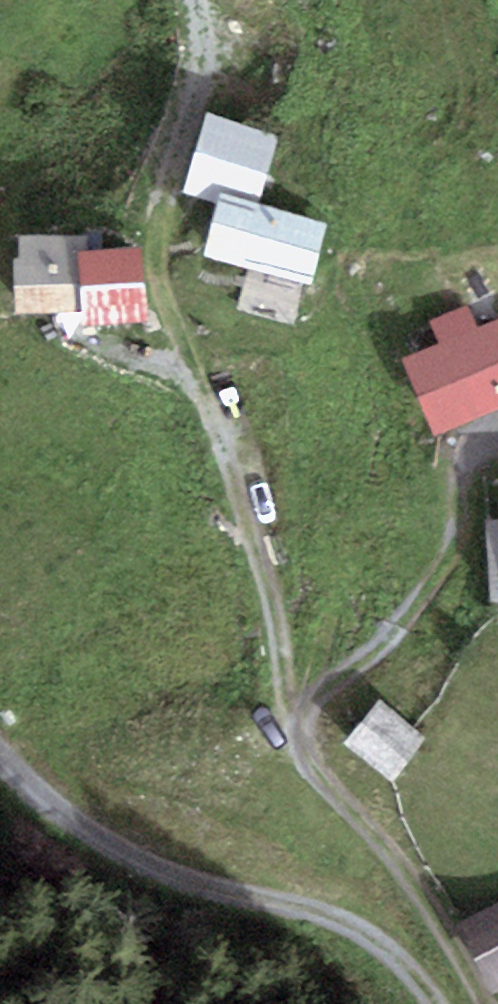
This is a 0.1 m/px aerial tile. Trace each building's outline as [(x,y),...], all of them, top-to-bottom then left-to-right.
[(259,204),(279,136),(206,115),(184,195),(217,204),(220,193),(259,204)] [(259,204),(220,193),(217,204),(202,257),(308,287),(326,223),(259,204)] [(80,311),(76,251),(88,250),(88,234),(20,236),(21,258),(13,260),(17,315),(24,315),(80,311)] [(146,323),(141,246),(88,250),(76,251),(80,311),(81,327),(146,323)] [(439,344),(402,360),(434,435),(497,409),(497,319),(476,328),(467,306),(429,322),(439,344)] [(486,522),(491,602),(497,601),(497,521),(486,522)] [(428,739),(379,699),(343,742),(391,782),(428,739)] [(457,927),(495,996),(497,994),(497,905),(457,927)]
